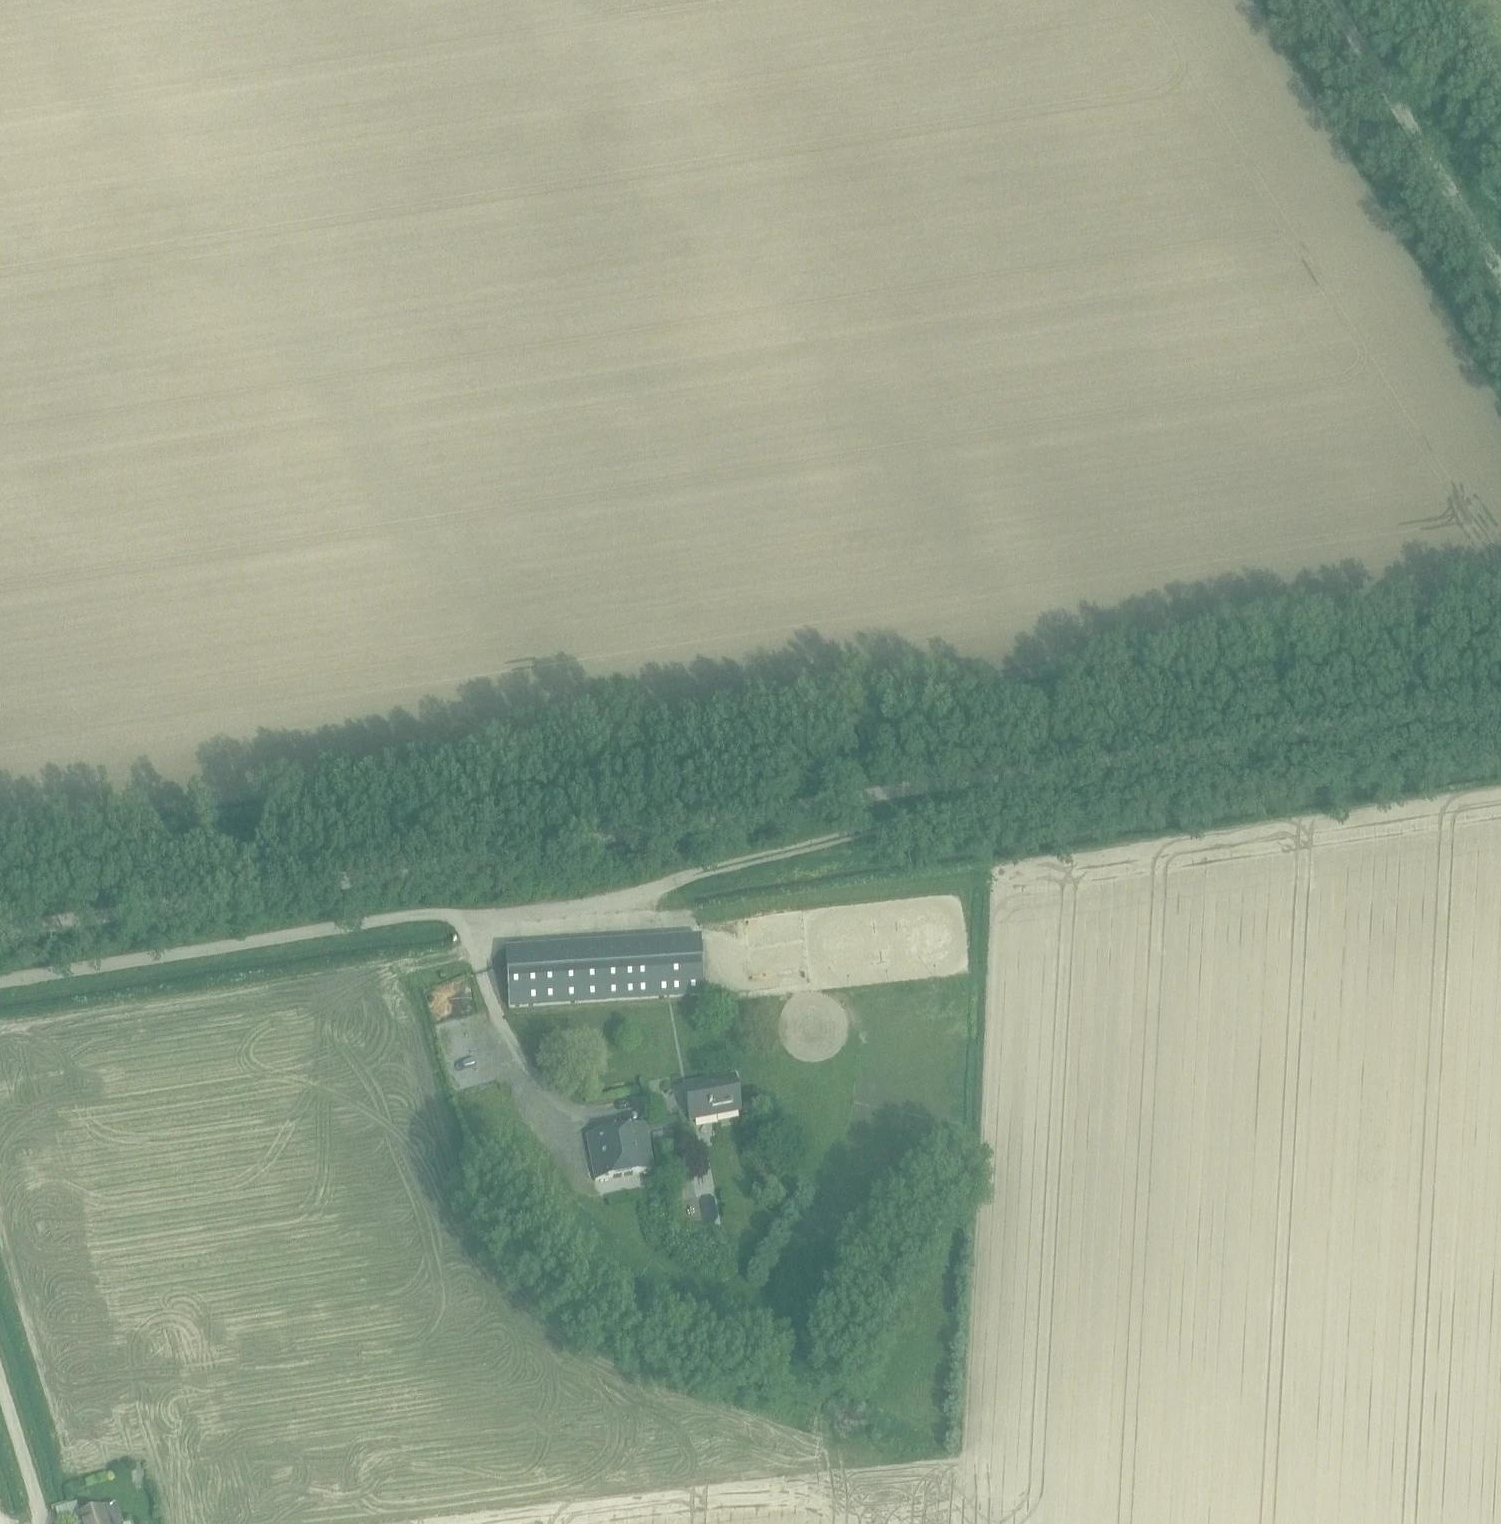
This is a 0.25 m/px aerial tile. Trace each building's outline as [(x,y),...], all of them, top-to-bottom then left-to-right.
[(505,952),(508,1008),(703,996),(699,939),(505,952)] [(739,1112),(733,1078),(682,1088),(683,1089),(686,1088),(691,1119),(689,1120),(689,1121),(739,1112)] [(586,1136),(590,1155),(595,1181),(652,1170),(644,1125),(586,1136)] [(115,1505),(73,1518),(75,1523),(79,1523),(81,1523),(121,1523),(115,1505)]
